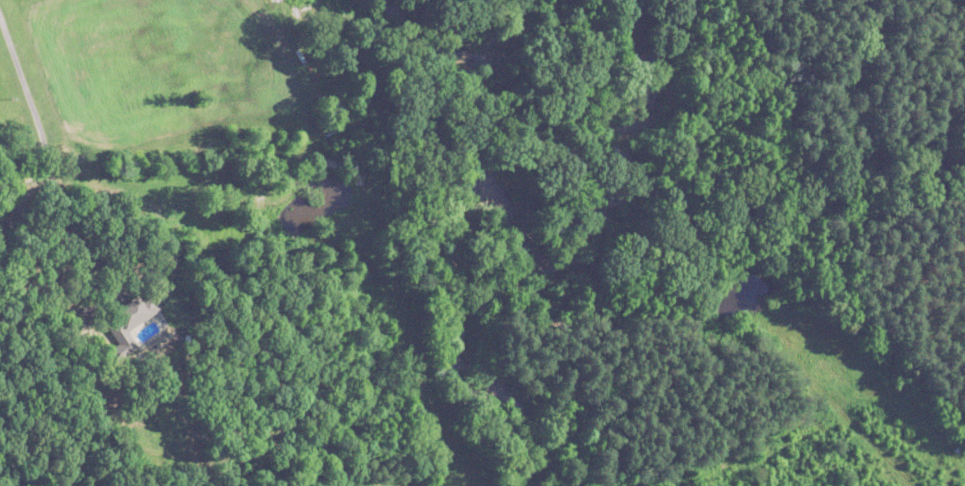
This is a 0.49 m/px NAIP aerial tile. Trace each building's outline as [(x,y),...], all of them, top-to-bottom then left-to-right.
[(126,354),(140,347),(129,330),(164,308),(152,289),(104,319),(126,354)]
